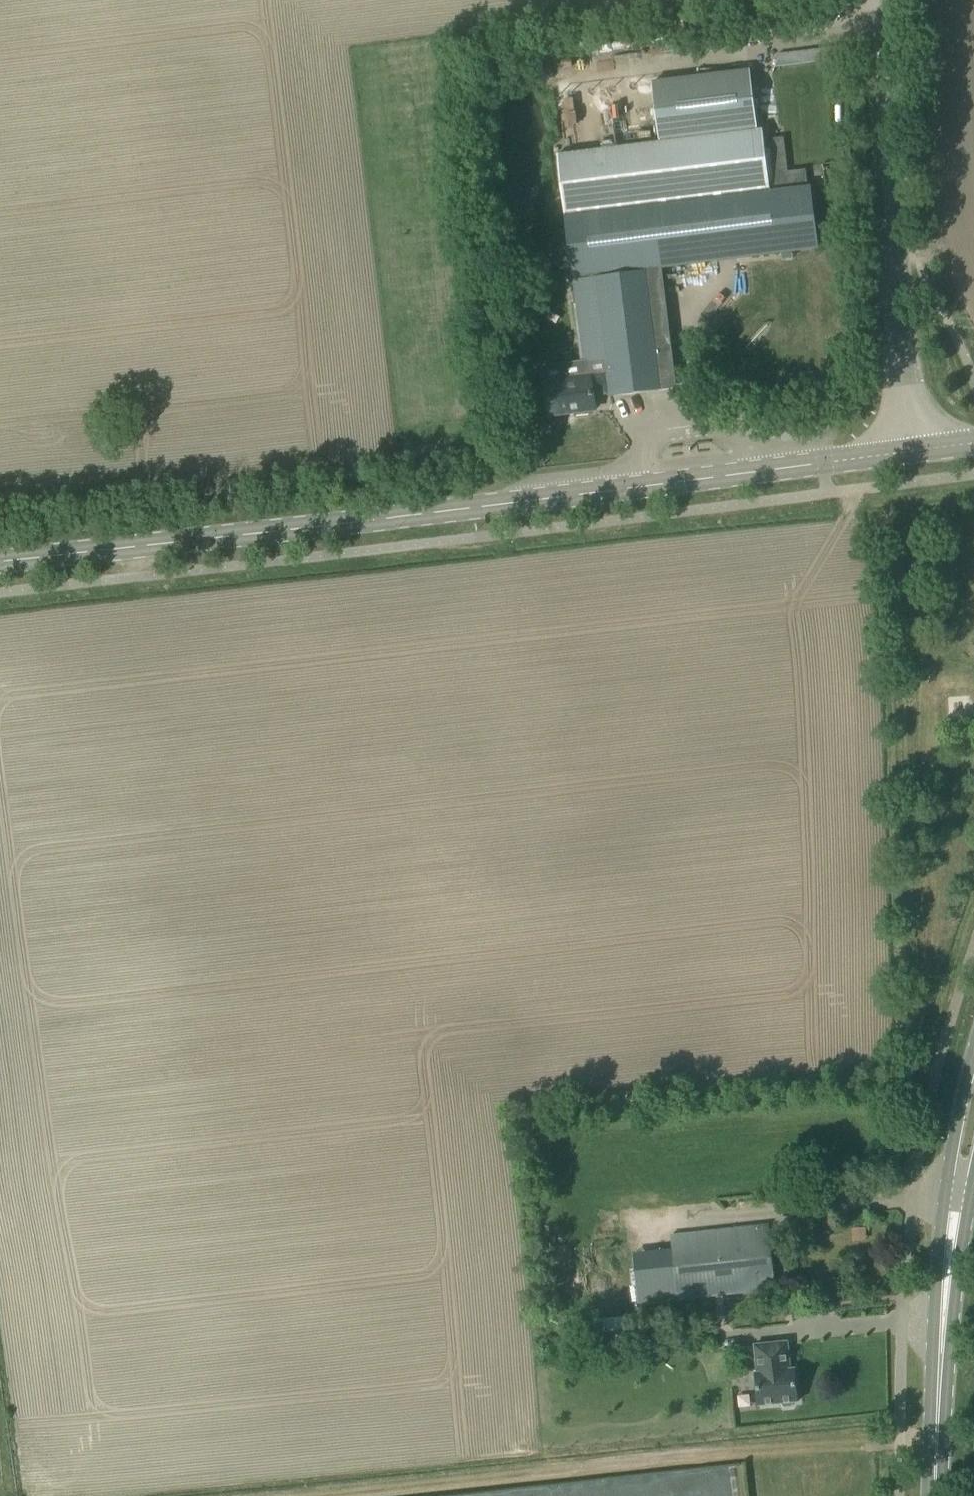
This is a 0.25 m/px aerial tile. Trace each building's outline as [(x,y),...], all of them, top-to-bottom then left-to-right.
[(585,377),(564,379),(565,383),(547,385),(551,414),(595,408),(593,393),(611,391),(612,394),(664,388),(664,384),(671,375),(675,374),(671,349),(655,351),(645,266),(818,245),(811,185),(771,190),(763,129),(758,130),(750,69),(653,81),(660,142),(558,155),(566,217),(567,228),(557,232),(550,241),(548,252),(552,262),(561,268),(572,270),(585,377)] [(767,1225),(672,1236),(679,1299),(774,1289),(767,1225)] [(684,1323),(677,1324),(678,1336),(689,1335),(689,1328),(684,1323)] [(790,1369),(787,1341),(755,1345),(758,1372),(756,1373),(759,1405),(781,1403),(784,1407),(792,1406),(794,1401),(798,1401),(795,1369),(790,1369)]
